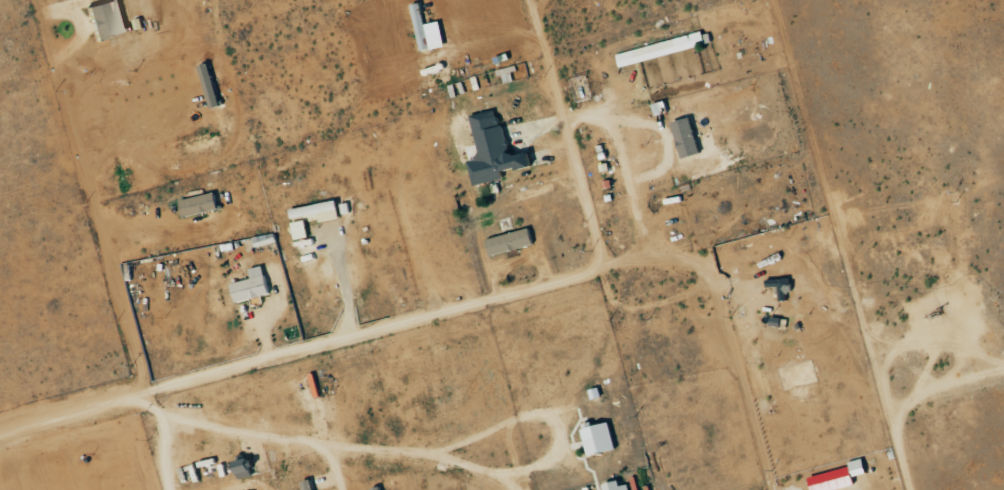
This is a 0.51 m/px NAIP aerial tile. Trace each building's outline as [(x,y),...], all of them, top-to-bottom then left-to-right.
[(116,35),(107,1),(88,6),(97,40),(116,35)] [(619,53),(622,66),(708,45),(705,33),(619,53)] [(658,115),(669,111),(666,101),(655,105),(658,115)] [(471,115),(481,158),(470,161),(476,185),(507,178),(506,172),(536,165),(533,152),(512,157),(501,109),(471,115)] [(188,218),(221,209),(217,192),(183,201),(188,218)] [(343,219),(340,200),(292,209),(298,239),(311,237),(307,218),(322,215),(324,222),(343,219)] [(537,244),(532,227),(489,240),(493,256),(537,244)] [(251,268),(254,279),(234,283),(238,302),(272,295),(266,265),(251,268)] [(769,280),(770,289),(786,289),(785,280),(769,280)] [(619,449),(612,422),(584,430),(591,457),(619,449)] [(317,479),(306,481),(307,489),(318,489),(317,479)] [(608,489),(631,489),(629,480),(607,485),(608,489)]
